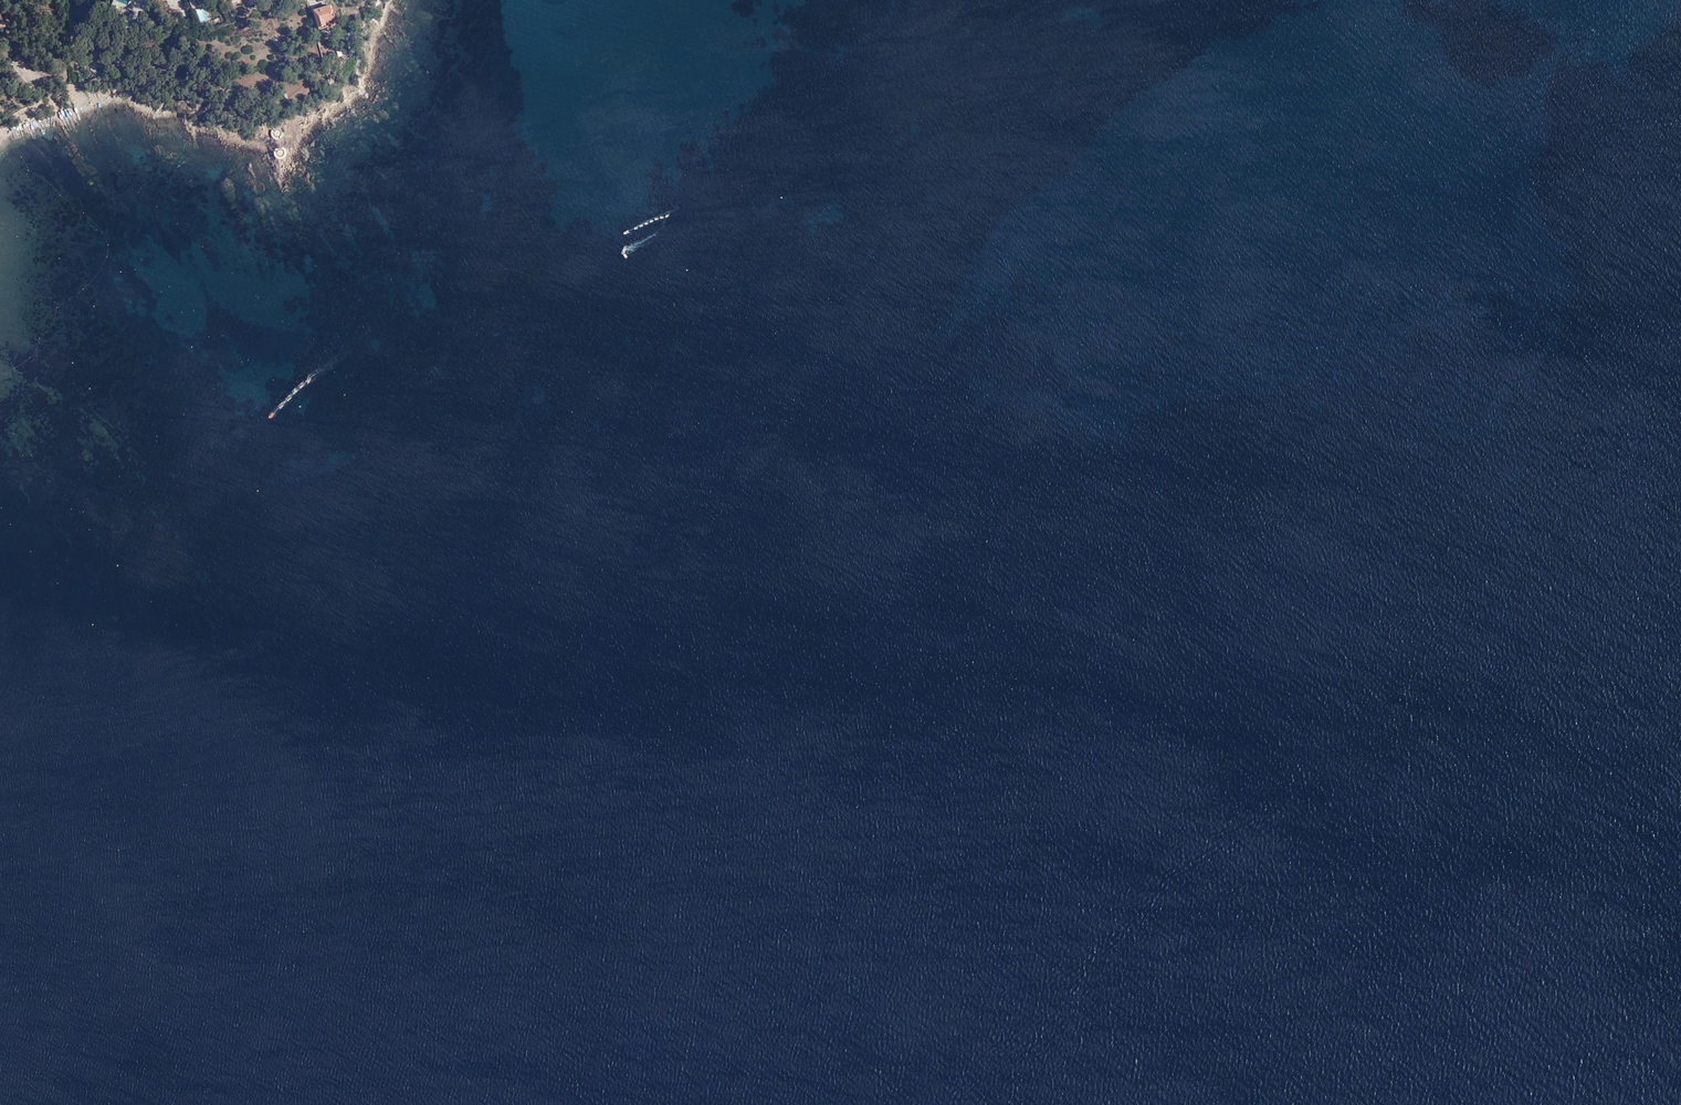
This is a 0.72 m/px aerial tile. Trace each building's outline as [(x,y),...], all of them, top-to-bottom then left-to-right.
[(314,10),(319,30),(326,27),(326,26),(335,24),(330,6),(314,10)]
